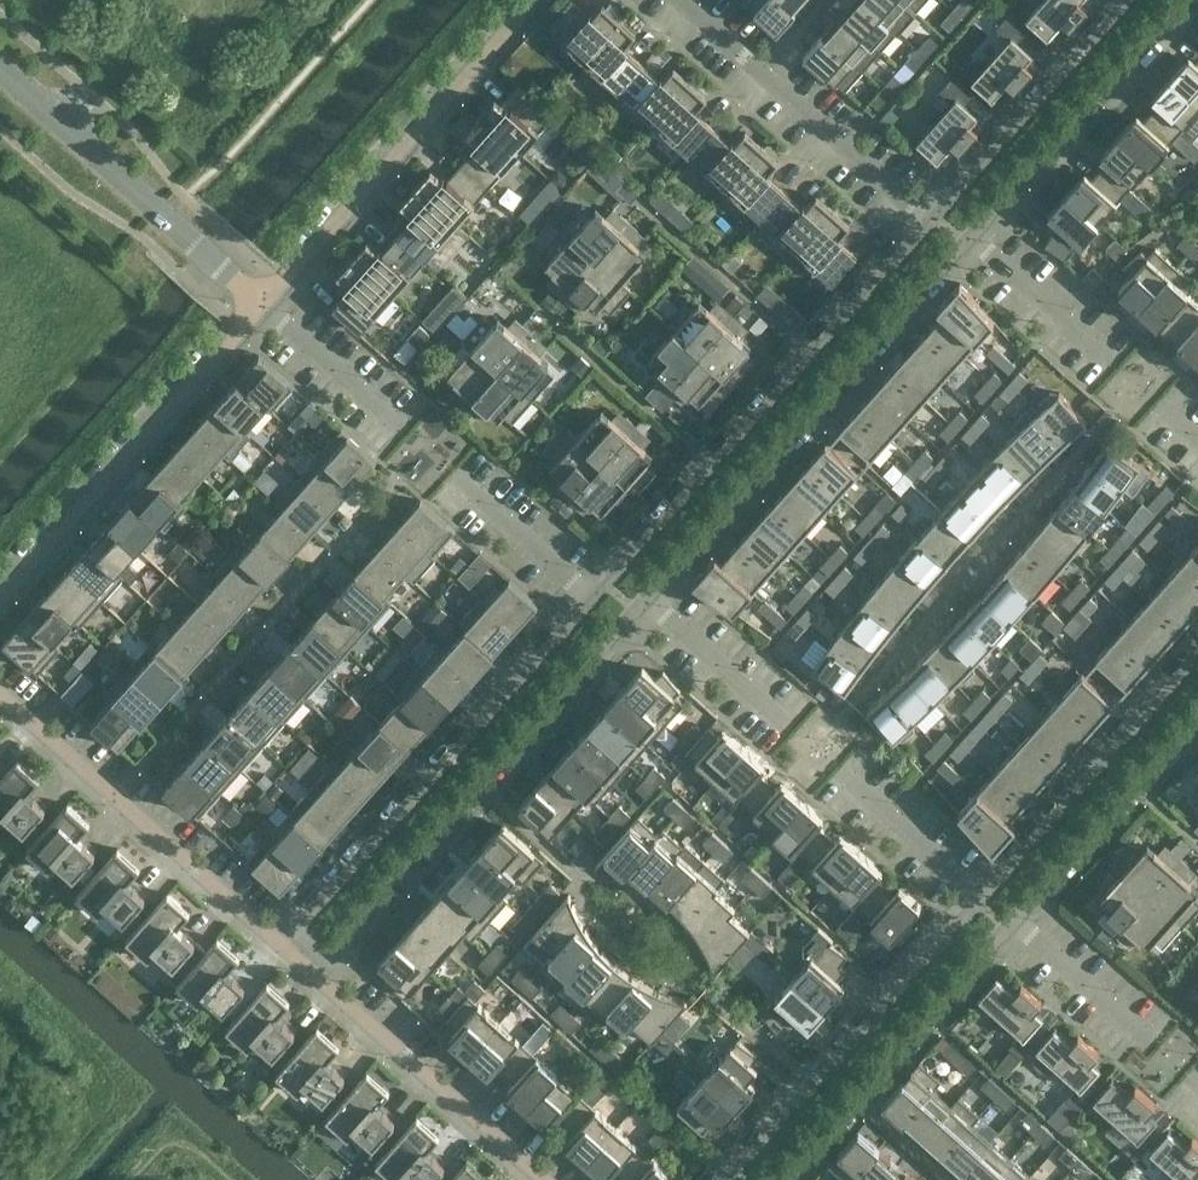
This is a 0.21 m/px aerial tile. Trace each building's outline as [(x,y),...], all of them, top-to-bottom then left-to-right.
[(546,25),(582,58),(619,17),(603,2),(591,15),(573,0),(569,0),(546,25)] [(787,0),(746,0),(774,26),(782,18),(784,20),(795,8),(787,0)] [(795,8),(803,0),(787,0),(795,8)] [(865,0),(851,0),(846,6),(849,8),(842,15),(881,50),(898,30),(865,0)] [(904,0),(865,0),(898,30),(916,11),(904,0)] [(916,11),(925,0),(904,0),(916,11)] [(973,3),(970,0),(960,0),(952,8),(961,16),(973,3)] [(1027,17),(1047,35),(1062,19),(1070,26),(1088,6),(1081,0),(1043,0),(1027,17)] [(949,29),(961,16),(952,8),(941,21),(949,29)] [(1015,88),(1033,68),(1025,60),(1032,53),(1020,42),(1029,33),(1007,14),(996,26),(1009,38),(989,60),(984,58),(979,57),(974,57),(972,59),(970,61),(969,64),(968,68),(968,71),(971,76),(972,79),(992,97),(1007,80),(1015,88)] [(881,50),(842,15),(836,22),(834,20),(823,32),(863,69),(881,50)] [(619,17),(582,58),(618,90),(643,62),(624,45),(636,32),(619,17)] [(863,69),(823,32),(812,44),(814,47),(807,55),(845,89),(863,69)] [(926,55),(938,42),(929,34),(917,47),(926,55)] [(914,68),(926,55),(917,47),(905,61),(914,68)] [(1196,61),(1191,57),(1183,66),(1181,64),(1171,76),(1197,100),(1197,59),(1196,61)] [(662,79),(643,62),(618,90),(654,122),(691,80),(675,66),(662,79)] [(891,94),(903,81),(894,73),(882,86),(891,94)] [(960,149),(978,129),(970,122),(977,114),(965,104),(974,94),(952,75),(941,87),(954,99),(917,140),(937,158),(952,142),(960,149)] [(1197,132),(1197,100),(1171,76),(1160,87),(1163,89),(1155,98),(1159,102),(1151,111),(1177,134),(1172,140),(1183,150),(1192,139),(1197,132)] [(691,80),(654,122),(689,154),(714,126),(695,109),(707,95),(691,80)] [(880,107),(891,94),(882,86),(871,99),(880,107)] [(554,114),(526,90),(509,110),(495,98),(480,114),(521,151),(554,114)] [(1172,140),(1177,134),(1151,111),(1144,120),(1139,116),(1131,125),(1129,123),(1119,134),(1151,163),(1172,140)] [(521,151),(480,114),(465,131),(479,143),(462,162),(489,187),(521,151)] [(733,143),(714,126),(689,154),(725,186),(762,144),(745,130),(733,143)] [(1130,187),(1151,163),(1119,134),(1108,146),(1110,148),(1103,156),(1107,160),(1099,169),(1125,192),(1120,198),(1131,208),(1141,197),(1130,187)] [(1197,155),(1197,144),(1192,139),(1183,150),(1194,160),(1197,155)] [(762,144),(725,186),(761,218),(785,190),(766,173),(779,159),(762,144)] [(489,187),(462,162),(445,181),(431,169),(416,185),(457,222),(489,187)] [(1120,198),(1125,192),(1099,169),(1091,178),(1087,174),(1079,183),(1077,181),(1066,193),(1099,222),(1120,198)] [(457,222),(416,185),(401,202),(415,214),(398,233),(425,258),(438,270),(470,234),(457,222)] [(805,207),(785,190),(761,218),(797,249),(833,208),(817,194),(805,207)] [(1099,222),(1066,193),(1056,204),(1058,206),(1050,215),(1055,219),(1046,229),(1052,234),(1045,243),(1066,258),(1099,222)] [(1142,218),(1152,207),(1141,197),(1131,208),(1142,218)] [(613,222),(596,207),(592,211),(583,203),(561,227),(596,258),(630,221),(621,213),(613,222)] [(833,208),(797,249),(833,282),(857,255),(838,237),(850,223),(833,208)] [(638,228),(630,221),(596,258),(631,289),(632,288),(622,280),(647,252),(630,237),(638,228)] [(596,258),(561,227),(542,249),(551,257),(545,264),(562,279),(555,287),(563,295),(596,258)] [(1188,252),(1197,242),(1187,232),(1177,243),(1188,252)] [(425,258),(398,233),(381,252),(367,240),(352,257),(393,293),(425,258)] [(1197,242),(1188,252),(1197,261),(1197,242)] [(1142,250),(1123,267),(1130,276),(1119,288),(1131,299),(1133,297),(1141,304),(1176,265),(1156,247),(1148,256),(1142,250)] [(393,293),(352,257),(337,273),(351,285),(333,305),(361,330),(393,293)] [(596,258),(563,295),(572,303),(579,294),(596,309),(602,303),(611,311),(631,289),(596,258)] [(1176,265),(1141,304),(1149,311),(1147,313),(1159,324),(1196,283),(1176,265)] [(1093,266),(1083,277),(1093,286),(1103,275),(1093,266)] [(440,328),(466,290),(451,279),(424,318),(440,328)] [(995,319),(961,281),(938,307),(944,312),(976,340),(995,319)] [(1159,324),(1170,334),(1172,332),(1181,339),(1197,320),(1197,300),(1189,292),(1196,283),(1159,324)] [(694,306),(685,297),(665,320),(700,351),(733,314),(725,306),(717,315),(700,300),(694,306)] [(455,305),(447,321),(465,331),(474,316),(455,305)] [(944,312),(927,331),(958,359),(976,340),(944,312)] [(515,331),(498,316),(493,322),(483,314),(463,336),(473,345),(498,367),(532,330),(523,323),(515,331)] [(742,321),(733,314),(700,351),(735,382),(755,360),(745,351),(751,345),(734,330),(742,321)] [(396,347),(408,358),(434,330),(422,319),(396,347)] [(658,380),(667,388),(700,351),(665,320),(664,320),(674,329),(649,356),(666,372),(658,380)] [(1181,339),(1188,346),(1186,348),(1197,359),(1197,320),(1181,339)] [(532,330),(498,367),(533,399),(555,375),(545,366),(549,362),(532,347),(540,338),(532,330)] [(958,359),(927,331),(910,350),(941,378),(958,359)] [(1015,364),(994,344),(987,351),(1009,371),(1015,364)] [(456,397),(465,405),(498,367),(473,345),(448,373),(465,388),(456,397)] [(941,378),(910,350),(892,370),(924,398),(941,378)] [(700,351),(667,388),(675,396),(683,387),(700,402),(725,374),(734,383),(735,382),(700,351)] [(295,385),(260,354),(238,379),(273,410),(295,385)] [(498,367),(465,405),(474,412),(481,404),(498,419),(504,413),(513,421),(533,399),(498,367)] [(924,398),(892,370),(875,389),(906,417),(924,398)] [(1027,377),(1019,370),(1010,381),(1017,388),(1027,377)] [(992,389),(1002,378),(995,371),(984,383),(992,389)] [(273,410),(238,379),(217,403),(245,428),(265,405),(272,411),(273,410)] [(1008,399),(1017,388),(1010,381),(1000,392),(1008,399)] [(983,399),(992,389),(984,383),(976,392),(983,399)] [(906,417),(875,389),(858,408),(889,436),(906,417)] [(1086,420),(1060,391),(1058,393),(1051,391),(1039,402),(1040,409),(1039,410),(1066,439),(1086,420)] [(296,430),(317,406),(310,399),(288,423),(296,430)] [(245,428),(217,403),(195,426),(224,452),(245,428)] [(1066,439),(1039,410),(1032,404),(1012,423),(1019,430),(1046,458),(1066,439)] [(317,408),(308,418),(314,424),(323,414),(317,408)] [(889,436),(858,408),(840,428),(871,456),(889,436)] [(602,409),(577,437),(568,428),(567,429),(602,460),(635,423),(626,415),(619,424),(602,409)] [(960,410),(950,421),(957,428),(968,417),(960,410)] [(989,419),(982,412),(972,423),(980,430),(989,419)] [(948,438),(957,428),(950,421),(941,431),(948,438)] [(635,423),(602,460),(637,492),(657,469),(647,461),(653,455),(636,440),(644,431),(635,423)] [(970,441),(980,430),(972,423),(962,434),(970,441)] [(224,452),(195,426),(174,450),(202,475),(224,452)] [(377,459),(342,428),(320,452),(355,483),(377,459)] [(602,460),(567,429),(547,452),(556,460),(551,466),(568,480),(560,490),(568,497),(602,460)] [(1019,430),(999,449),(1027,477),(1046,458),(1019,430)] [(1133,493),(1150,470),(1108,440),(1092,462),(1123,486),(1133,493)] [(282,460),(293,449),(286,443),(276,454),(282,460)] [(826,444),(808,464),(840,492),(857,472),(826,444)] [(925,449),(915,460),(923,467),(933,456),(925,449)] [(999,449),(980,469),(1008,496),(1027,477),(999,449)] [(202,475),(174,450),(153,474),(188,505),(188,504),(182,499),(202,475)] [(355,483),(320,452),(299,476),(334,507),(355,483)] [(951,462),(944,455),(934,465),(942,472),(951,462)] [(602,460),(568,497),(577,505),(585,497),(602,512),(627,483),(636,492),(637,492),(602,460)] [(923,467),(915,460),(906,470),(913,477),(923,467)] [(1123,486),(1092,462),(1075,484),(1106,508),(1123,486)] [(840,492),(808,464),(791,483),(822,511),(840,492)] [(932,483),(942,472),(934,465),(925,476),(932,483)] [(980,469),(960,489),(989,516),(1008,496),(980,469)] [(188,505),(153,474),(132,498),(166,529),(188,505)] [(334,507),(299,476),(278,500),(312,531),(334,507)] [(822,511),(791,483),(774,502),(805,531),(822,511)] [(1156,512),(1175,490),(1166,483),(1148,504),(1156,512)] [(1106,508),(1075,484),(1058,505),(1089,530),(1106,508)] [(240,492),(234,486),(226,495),(232,501),(240,492)] [(960,489),(942,510),(971,536),(989,516),(960,489)] [(166,529),(132,498),(110,521),(139,547),(159,524),(165,530),(166,529)] [(455,529),(421,498),(399,523),(433,554),(455,529)] [(283,507),(263,529),(291,555),(312,531),(278,500),(277,501),(283,507)] [(892,512),(901,520),(910,509),(902,501),(892,512)] [(805,531),(774,502),(756,522),(788,550),(805,531)] [(1146,523),(1156,512),(1148,504),(1138,516),(1146,523)] [(1176,521),(1183,514),(1172,504),(1165,512),(1176,521)] [(875,505),(866,515),(873,522),(883,511),(875,505)] [(1089,530),(1058,505),(1041,526),(1072,552),(1089,530)] [(919,535),(918,536),(948,562),(948,561),(970,536),(970,537),(971,536),(942,510),(941,511),(942,511),(920,536),(919,535)] [(1193,523),(1183,514),(1176,521),(1186,531),(1193,523)] [(863,533),(873,522),(866,515),(856,526),(863,533)] [(1157,537),(1167,526),(1159,519),(1149,530),(1157,537)] [(139,547),(110,521),(89,545),(124,576),(131,582),(140,572),(127,560),(139,547)] [(788,550),(756,522),(739,541),(770,569),(788,550)] [(406,572),(415,580),(436,556),(433,554),(399,523),(378,547),(406,572)] [(891,530),(883,523),(874,534),(881,540),(891,530)] [(1072,552),(1041,526),(1024,547),(1054,573),(1072,552)] [(235,547),(270,578),(291,555),(263,529),(242,553),(235,547)] [(1148,547),(1157,537),(1149,530),(1140,540),(1148,547)] [(208,531),(193,548),(205,558),(219,541),(208,531)] [(188,533),(181,541),(190,548),(197,541),(188,533)] [(871,551),(881,540),(874,534),(864,544),(871,551)] [(918,536),(900,557),(930,583),(948,562),(918,536)] [(1117,554),(1127,543),(1119,536),(1109,547),(1117,554)] [(178,561),(188,550),(178,541),(168,551),(178,561)] [(770,569),(739,541),(722,560),(753,589),(770,569)] [(1183,560),(1197,574),(1197,543),(1183,560)] [(839,561),(848,550),(840,544),(831,554),(839,561)] [(124,576),(89,545),(68,569),(102,600),(124,576)] [(270,578),(235,547),(214,571),(248,602),(270,578)] [(406,572),(378,547),(356,570),(391,602),(392,601),(385,595),(406,572)] [(1054,573),(1024,547),(1006,567),(1035,594),(1054,573)] [(1108,565),(1117,554),(1109,547),(1100,558),(1108,565)] [(829,572),(839,561),(831,554),(821,565),(829,572)] [(722,560),(716,555),(693,580),(734,610),(753,589),(722,560)] [(900,557),(882,578),(912,603),(930,583),(900,557)] [(1123,575),(1133,564),(1125,557),(1115,568),(1123,575)] [(1183,560),(1166,580),(1197,608),(1197,607),(1197,574),(1183,560)] [(853,572),(846,565),(836,576),(844,583),(853,572)] [(1035,594),(1006,567),(1005,568),(1006,569),(984,593),(983,593),(982,593),(1012,620),(1013,619),(1012,618),(1034,594),(1035,595),(1035,594)] [(1113,587),(1123,575),(1115,568),(1105,579),(1113,587)] [(102,600),(68,569),(47,593),(81,624),(102,600)] [(391,602),(356,570),(335,594),(370,625),(391,602)] [(219,578),(199,601),(227,626),(248,602),(214,571),(213,572),(219,578)] [(833,593),(844,583),(836,576),(826,586),(833,593)] [(482,596),(481,597),(516,628),(538,603),(510,578),(488,602),(482,596)] [(912,603),(882,578),(864,599),(895,624),(912,603)] [(1080,596),(1089,585),(1081,578),(1071,588),(1080,596)] [(1197,608),(1166,580),(1148,599),(1180,627),(1197,608)] [(804,599),(813,589),(805,583),(797,593),(804,599)] [(1070,607),(1080,596),(1071,588),(1061,599),(1070,607)] [(81,624),(47,593),(25,617),(60,648),(60,647),(54,642),(74,619),(80,625),(81,624)] [(794,611),(804,599),(797,593),(786,604),(794,611)] [(1012,620),(982,593),(964,613),(993,640),(1012,620)] [(370,625),(335,594),(314,618),(349,649),(370,625)] [(1089,614),(1098,604),(1089,596),(1079,606),(1089,614)] [(516,628),(481,597),(460,620),(495,651),(516,628)] [(787,618),(766,599),(760,606),(781,625),(787,618)] [(895,624),(864,599),(847,621),(878,646),(895,624)] [(1180,627),(1148,599),(1131,618),(1162,646),(1180,627)] [(199,601),(178,624),(206,650),(227,626),(199,601)] [(1076,636),(1092,617),(1089,614),(1079,606),(1063,624),(1076,636)] [(815,614),(808,607),(798,618),(806,625),(815,614)] [(1051,628),(1061,617),(1052,609),(1042,620),(1051,628)] [(993,640),(964,613),(946,633),(974,661),(993,640)] [(131,616),(127,621),(134,628),(139,622),(131,616)] [(60,648),(25,617),(3,641),(38,673),(60,648)] [(349,649),(314,618),(293,642),(327,673),(349,649)] [(796,636),(806,625),(798,618),(788,629),(796,636)] [(1162,646),(1131,618),(1114,638),(1145,666),(1162,646)] [(440,644),(439,644),(473,675),(495,651),(460,620),(460,621),(466,627),(446,649),(440,644)] [(878,646),(847,621),(830,643),(862,667),(878,646)] [(178,624),(156,648),(185,674),(206,650),(178,624)] [(974,661),(946,633),(927,653),(955,680),(956,680),(963,681),(974,670),(973,662),(974,661)] [(1039,651),(1042,648),(1030,636),(1020,647),(1033,659),(1039,651)] [(111,650),(118,642),(112,637),(105,645),(111,650)] [(1145,666),(1114,638),(1096,658),(1127,686),(1145,666)] [(100,649),(90,641),(74,659),(83,668),(100,649)] [(150,642),(129,666),(163,697),(185,674),(156,648),(150,642)] [(327,673),(293,642),(271,666),(306,697),(327,673)] [(845,690),(862,667),(830,643),(813,667),(827,677),(821,686),(837,698),(844,689),(845,690)] [(473,675),(439,644),(418,668),(452,699),(473,675)] [(115,656),(105,647),(95,658),(105,667),(115,656)] [(1038,670),(1048,659),(1039,651),(1033,659),(1029,663),(1038,670)] [(955,680),(927,653),(907,672),(935,700),(955,680)] [(1008,675),(1018,664),(1011,657),(1001,668),(1008,675)] [(82,668),(75,662),(64,673),(72,680),(82,668)] [(1028,681),(1038,670),(1029,663),(1019,674),(1028,681)] [(163,697),(129,666),(107,690),(142,721),(163,697)] [(250,689),(285,720),(306,697),(271,666),(250,689)] [(655,677),(643,666),(632,679),(634,681),(627,688),(666,723),(684,703),(675,695),(681,689),(664,670),(655,677)] [(452,699),(418,668),(396,692),(431,723),(452,699)] [(95,679),(83,669),(62,693),(73,703),(95,679)] [(935,700),(907,672),(888,690),(915,719),(935,700)] [(1082,673),(1064,693),(1096,721),(1113,701),(1082,673)] [(666,723),(627,688),(619,697),(617,695),(607,706),(648,743),(666,723)] [(981,706),(991,695),(983,688),(973,699),(981,706)] [(285,720),(250,689),(229,713),(263,744),(285,720)] [(142,721),(107,690),(107,691),(113,697),(92,721),(120,746),(142,721)] [(915,719),(888,690),(867,709),(894,739),(896,737),(903,738),(914,728),(915,719)] [(1004,709),(1013,699),(1003,691),(994,700),(1004,709)] [(345,723),(360,699),(349,692),(334,716),(345,723)] [(402,698),(381,721),(410,747),(431,723),(396,692),(396,693),(402,698)] [(1096,721),(1064,693),(1047,712),(1078,740),(1096,721)] [(968,721),(981,706),(973,699),(960,714),(968,721)] [(987,728),(1004,709),(994,700),(977,720),(987,728)] [(214,702),(158,768),(169,777),(225,712),(214,702)] [(648,743),(607,706),(597,718),(599,720),(592,727),(631,762),(648,743)] [(1047,712),(1030,732),(1061,760),(1078,740),(1047,712)] [(263,744),(229,713),(208,737),(242,768),(263,744)] [(969,747),(987,728),(977,720),(960,739),(969,747)] [(381,721),(360,745),(388,770),(410,747),(381,721)] [(695,742),(704,731),(694,721),(684,732),(695,742)] [(704,731),(695,742),(686,752),(692,757),(717,780),(746,748),(733,736),(731,738),(724,732),(726,730),(724,728),(719,735),(709,726),(704,731)] [(631,762),(592,727),(585,735),(583,733),(572,745),(613,781),(631,762)] [(944,748),(953,738),(945,730),(935,741),(944,748)] [(695,742),(684,732),(675,743),(681,748),(685,752),(686,752),(695,742)] [(1030,732),(1012,751),(1044,779),(1061,760),(1030,732)] [(242,768),(208,737),(186,761),(221,792),(242,768)] [(959,759),(969,747),(960,739),(949,751),(959,759)] [(933,760),(944,748),(935,741),(925,752),(933,760)] [(306,742),(293,765),(305,771),(318,749),(306,742)] [(360,745),(339,769),(367,794),(388,770),(360,745)] [(613,781),(572,745),(562,756),(564,758),(557,766),(596,801),(613,781)] [(682,769),(692,757),(686,752),(685,752),(681,748),(671,759),(682,769)] [(745,804),(767,779),(759,771),(765,765),(763,763),(762,765),(755,759),(756,757),(746,748),(717,780),(739,800),(745,804)] [(1012,751),(995,770),(1026,799),(1044,779),(1012,751)] [(18,757),(0,778),(0,823),(7,814),(25,829),(46,806),(29,790),(40,777),(18,757)] [(954,769),(944,759),(937,766),(948,776),(954,769)] [(221,792),(186,761),(164,786),(199,816),(221,792)] [(332,763),(311,787),(346,818),(367,794),(339,769),(332,763)] [(657,785),(666,774),(655,765),(646,775),(657,785)] [(596,801),(557,766),(550,774),(548,772),(538,784),(570,813),(586,794),(595,802),(596,801)] [(948,776),(959,786),(965,779),(954,769),(948,776)] [(995,770),(978,790),(1009,818),(1010,817),(1026,799),(995,770)] [(647,796),(657,785),(646,775),(636,786),(647,796)] [(774,831),(802,798),(792,788),(790,791),(783,784),(785,782),(783,781),(777,787),(767,779),(745,804),(739,800),(729,811),(735,816),(740,821),(750,809),(774,831)] [(570,813),(538,784),(527,795),(529,797),(523,804),(521,802),(519,804),(552,833),(570,813)] [(346,818),(311,787),(290,811),(324,842),(346,818)] [(1009,818),(978,790),(959,811),(993,848),(1016,823),(1010,817),(1009,818)] [(675,817),(684,806),(674,796),(664,807),(675,817)] [(803,857),(826,831),(818,823),(824,817),(822,815),(820,817),(813,811),(815,809),(802,798),(774,831),(798,852),(803,857)] [(58,859),(75,874),(96,851),(79,835),(90,822),(68,802),(28,848),(49,868),(58,859)] [(622,824),(631,813),(620,804),(611,814),(622,824)] [(685,826),(695,815),(684,806),(675,817),(685,826)] [(324,842),(290,811),(269,835),(303,866),(324,842)] [(735,816),(729,811),(719,822),(730,832),(740,821),(735,816)] [(622,824),(611,814),(601,825),(612,835),(622,824)] [(640,815),(595,864),(598,866),(599,865),(598,863),(614,868),(617,865),(625,872),(665,828),(664,827),(659,832),(640,815)] [(544,859),(503,823),(501,824),(503,826),(497,833),(495,831),(484,843),(525,880),(544,859)] [(665,828),(625,872),(638,879),(641,876),(649,884),(649,885),(680,852),(685,846),(665,828)] [(714,851),(723,841),(713,831),(703,842),(714,851)] [(833,883),(861,851),(850,841),(849,843),(842,837),(843,835),(842,833),(836,840),(826,831),(803,857),(798,852),(788,863),(793,868),(799,873),(809,862),(833,883)] [(268,834),(246,859),(281,890),(303,866),(269,835),(268,834)] [(604,843),(593,834),(584,845),(594,854),(604,843)] [(724,861),(734,850),(723,841),(714,851),(724,861)] [(1133,841),(1113,863),(1148,894),(1181,857),(1172,849),(1165,858),(1148,843),(1142,849),(1133,841)] [(525,880),(484,843),(474,854),(476,856),(469,865),(508,899),(509,898),(500,891),(516,873),(525,881),(525,880)] [(107,903),(125,919),(146,895),(129,880),(140,867),(118,847),(77,892),(99,912),(107,903)] [(862,910),(885,884),(877,876),(882,870),(881,868),(879,870),(872,864),(873,862),(861,851),(833,883),(857,905),(862,910)] [(680,852),(649,885),(661,894),(663,891),(670,897),(668,899),(669,901),(698,868),(680,852)] [(1148,894),(1182,925),(1197,908),(1197,899),(1193,895),(1197,889),(1197,888),(1182,873),(1189,865),(1181,857),(1148,894)] [(793,868),(788,863),(778,875),(788,885),(799,873),(793,868)] [(1122,872),(1097,900),(1114,915),(1106,924),(1114,931),(1148,894),(1113,863),(1112,864),(1122,872)] [(508,899),(469,865),(462,872),(460,870),(449,882),(490,919),(508,899)] [(753,886),(762,876),(752,866),(742,877),(753,886)] [(698,868),(669,901),(671,902),(673,900),(679,906),(677,908),(687,919),(688,919),(718,886),(698,868)] [(763,896),(773,885),(762,876),(753,886),(763,896)] [(490,919),(449,882),(439,893),(441,895),(434,904),(473,938),(490,919)] [(550,883),(540,893),(551,903),(561,892),(550,883)] [(894,892),(885,884),(862,910),(857,905),(847,916),(852,921),(857,926),(867,914),(898,942),(918,926),(910,917),(921,904),(909,893),(907,895),(900,889),(902,887),(900,885),(894,892)] [(718,886),(688,919),(696,926),(694,928),(702,941),(703,942),(735,906),(716,889),(719,887),(718,886)] [(174,963),(166,972),(177,982),(206,949),(179,924),(190,911),(168,892),(127,937),(149,957),(157,948),(174,963)] [(570,892),(534,933),(553,950),(549,955),(550,956),(582,920),(574,913),(575,912),(577,911),(570,894),(571,895),(572,894),(570,892)] [(1148,894),(1114,931),(1123,939),(1131,930),(1148,945),(1153,939),(1163,948),(1182,925),(1148,894)] [(533,922),(543,912),(532,902),(523,913),(533,922)] [(473,938),(434,904),(427,911),(425,909),(415,921),(447,950),(464,931),(473,939),(473,938)] [(735,906),(703,942),(710,949),(709,950),(707,951),(714,968),(712,967),(711,968),(714,970),(741,940),(750,930),(731,912),(735,907),(735,906)] [(524,933),(533,922),(523,913),(513,923),(524,933)] [(847,937),(857,926),(852,921),(847,916),(837,928),(847,937)] [(582,920),(550,956),(568,973),(566,975),(567,977),(597,943),(597,942),(596,943),(588,936),(589,935),(590,934),(582,920)] [(447,950),(415,921),(405,932),(407,934),(399,942),(430,970),(447,950)] [(773,950),(750,929),(750,930),(741,940),(763,961),(773,950)] [(207,993),(224,1008),(246,985),(228,969),(240,956),(218,936),(206,949),(177,982),(199,1001),(207,993)] [(826,940),(793,977),(825,1006),(836,993),(834,992),(841,985),(843,986),(844,985),(838,979),(846,969),(841,964),(847,954),(826,940)] [(499,961),(508,951),(498,941),(488,952),(499,961)] [(430,970),(399,942),(392,950),(390,948),(379,961),(392,972),(385,981),(406,996),(430,970)] [(597,943),(567,977),(586,994),(615,961),(613,960),(611,962),(605,956),(607,954),(597,943)] [(499,961),(488,952),(478,962),(489,972),(499,961)] [(615,961),(586,994),(605,1011),(635,977),(623,968),(621,970),(614,965),(616,963),(615,961)] [(522,987),(532,976),(521,966),(512,977),(522,987)] [(543,985),(532,976),(522,987),(533,996),(543,985)] [(1014,990),(998,976),(980,996),(1021,1032),(1009,1045),(1022,1056),(1041,1035),(1032,1027),(1042,1015),(1034,1008),(1041,1000),(1022,982),(1014,990)] [(635,977),(605,1011),(606,1012),(609,1009),(627,1025),(659,989),(645,983),(644,984),(643,985),(635,978),(636,977),(635,977)] [(793,977),(761,1012),(778,1032),(787,1024),(792,1029),(801,1020),(808,1025),(809,1024),(807,1022),(813,1015),(816,1016),(825,1006),(793,977)] [(475,999),(486,988),(475,978),(465,990),(469,994),(460,1005),(450,1015),(446,1020),(456,1028),(452,1033),(461,1041),(459,1043),(469,1052),(499,1020),(475,999)] [(257,1037),(274,1053),(295,1029),(278,1014),(290,1001),(268,981),(227,1027),(249,1046),(257,1037)] [(465,990),(459,984),(449,995),(460,1005),(469,994),(465,990)] [(669,995),(659,989),(627,1025),(628,1027),(633,1021),(653,1038),(662,1028),(689,998),(687,995),(685,997),(687,998),(669,993),(669,995)] [(460,1005),(449,995),(439,1006),(450,1015),(460,1005)] [(561,1021),(571,1010),(560,1001),(551,1011),(561,1021)] [(572,1030),(582,1020),(571,1010),(561,1021),(572,1030)] [(543,1019),(533,1031),(544,1041),(554,1029),(543,1019)] [(505,1072),(528,1047),(534,1052),(544,1041),(533,1031),(523,1042),(499,1020),(469,1052),(482,1063),(484,1061),(493,1069),(497,1065),(505,1072)] [(307,1082),(324,1097),(345,1074),(328,1058),(340,1046),(318,1026),(277,1071),(299,1091),(307,1082)] [(1055,1027),(1037,1047),(1038,1048),(1035,1052),(1034,1056),(1034,1060),(1035,1063),(1037,1067),(1040,1069),(1043,1069),(1047,1069),(1051,1067),(1056,1064),(1078,1084),(1066,1097),(1079,1108),(1098,1086),(1088,1078),(1099,1066),(1091,1059),(1098,1051),(1079,1033),(1071,1042),(1055,1027)] [(662,1028),(653,1038),(652,1039),(675,1059),(685,1048),(662,1028)] [(600,1056),(610,1045),(599,1036),(589,1046),(600,1056)] [(737,1039),(705,1076),(737,1105),(747,1093),(745,1091),(752,1084),(754,1086),(755,1084),(749,1078),(757,1068),(752,1063),(758,1054),(737,1039)] [(956,1061),(964,1052),(951,1040),(942,1049),(956,1061)] [(611,1065),(620,1055),(610,1045),(600,1056),(611,1065)] [(528,1047),(505,1072),(514,1081),(510,1085),(519,1093),(517,1095),(528,1105),(557,1073),(534,1052),(528,1047)] [(977,1064),(964,1052),(956,1061),(969,1073),(977,1064)] [(920,1060),(886,1098),(894,1105),(891,1108),(904,1119),(940,1078),(920,1060)] [(357,1127),(385,1152),(406,1128),(378,1103),(389,1090),(368,1070),(327,1116),(349,1135),(357,1127)] [(602,1072),(591,1083),(602,1093),(613,1082),(602,1072)] [(563,1124),(587,1099),(592,1104),(602,1093),(591,1083),(582,1095),(557,1073),(528,1105),(540,1116),(542,1114),(551,1122),(555,1117),(563,1124)] [(1003,1087),(989,1075),(981,1084),(995,1096),(1003,1087)] [(727,1116),(737,1105),(705,1076),(672,1112),(689,1131),(698,1123),(704,1128),(712,1119),(719,1125),(720,1123),(718,1121),(724,1114),(727,1116)] [(940,1078),(904,1119),(916,1130),(918,1128),(926,1134),(960,1096),(959,1095),(951,1104),(933,1088),(941,1079),(940,1078)] [(1112,1078),(1094,1098),(1135,1135),(1123,1148),(1136,1159),(1155,1137),(1146,1129),(1156,1117),(1148,1110),(1155,1102),(1136,1084),(1128,1093),(1112,1078)] [(1008,1108),(1016,1099),(1003,1087),(995,1096),(1008,1108)] [(960,1096),(926,1134),(933,1140),(930,1143),(943,1154),(979,1113),(960,1096)] [(587,1099),(563,1124),(573,1133),(569,1138),(578,1146),(576,1148),(587,1158),(616,1125),(592,1104),(587,1099)] [(1042,1122),(1029,1110),(1020,1119),(1034,1131),(1042,1122)] [(979,1113),(943,1154),(955,1165),(957,1162),(965,1169),(991,1139),(972,1123),(980,1114),(979,1113)] [(407,1171),(417,1179),(442,1179),(436,1174),(445,1163),(428,1148),(439,1135),(417,1115),(406,1128),(385,1152),(377,1161),(399,1179),(407,1171)] [(1047,1143),(1055,1134),(1042,1122),(1034,1131),(1047,1143)] [(660,1124),(650,1136),(661,1146),(671,1134),(660,1124)] [(622,1177),(645,1151),(651,1157),(661,1146),(650,1136),(640,1147),(616,1125),(587,1158),(599,1168),(601,1166),(610,1174),(614,1170),(622,1177)] [(1151,1149),(1185,1179),(1197,1179),(1197,1140),(1193,1135),(1185,1144),(1169,1129),(1151,1149)] [(865,1138),(857,1131),(830,1160),(851,1179),(879,1146),(867,1135),(865,1138)] [(965,1169),(972,1175),(969,1178),(971,1179),(990,1179),(1011,1157),(991,1139),(965,1169)] [(1073,1166),(1081,1157),(1068,1145),(1059,1154),(1073,1166)] [(851,1179),(852,1179),(884,1179),(897,1166),(889,1160),(892,1157),(879,1146),(851,1179)] [(622,1177),(625,1179),(677,1179),(651,1157),(645,1151),(622,1177)] [(990,1179),(1025,1179),(1030,1174),(1011,1157),(990,1179)] [(1086,1178),(1094,1169),(1081,1157),(1073,1166),(1086,1178)] [(489,1179),(467,1160),(449,1179),(489,1179)] [(884,1179),(917,1179),(906,1170),(904,1173),(897,1166),(884,1179)]
